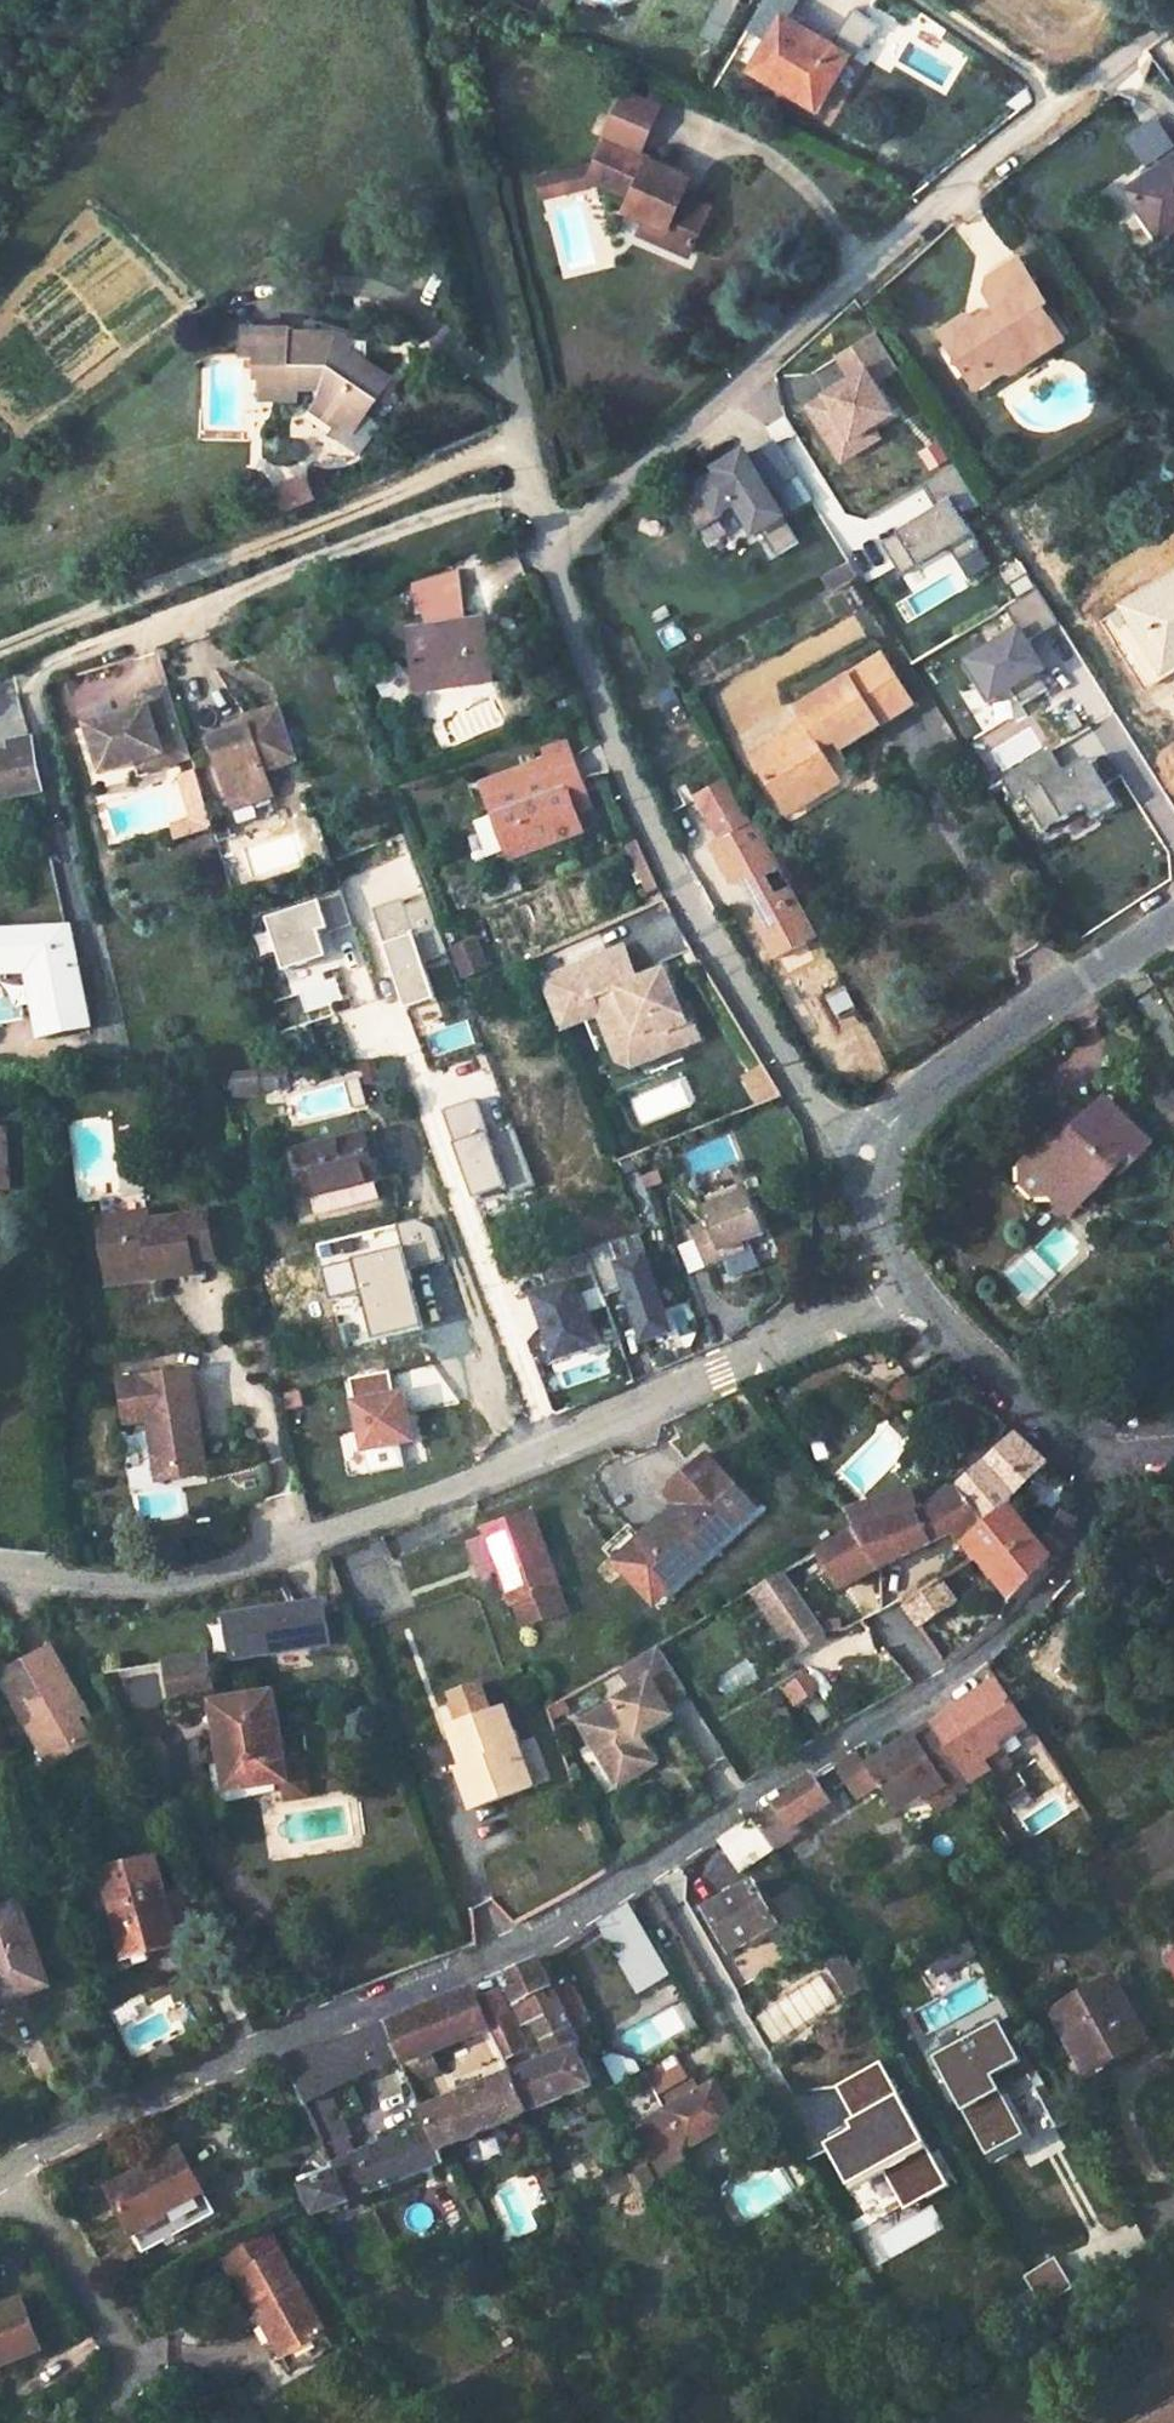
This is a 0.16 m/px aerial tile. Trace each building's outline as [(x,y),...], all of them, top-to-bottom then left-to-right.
[(772,15),(793,27),(808,0),(780,0),(772,15)] [(793,27),(765,77),(784,89),(787,83),(833,106),(856,60),(793,27)] [(784,89),(781,94),(838,126),(868,68),(856,60),(833,106),(787,83),(784,89)] [(587,166),(582,178),(597,185),(626,198),(620,211),(642,221),(663,231),(656,246),(686,260),(705,219),(672,204),(677,193),(685,176),(632,152),(648,118),(616,103),(587,166)] [(1125,194),(1141,218),(1149,213),(1167,237),(1173,232),(1173,165),(1153,180),(1151,175),(1125,194)] [(582,178),(587,166),(565,172),(569,191),(597,185),(582,178)] [(569,191),(565,172),(540,177),(545,196),(569,191)] [(677,193),(672,204),(705,219),(710,209),(677,193)] [(1149,213),(1141,218),(1158,243),(1167,237),(1149,213)] [(642,221),(635,237),(656,246),(663,231),(642,221)] [(996,309),(977,320),(973,314),(962,311),(936,328),(959,362),(1005,372),(1061,334),(1046,314),(1041,317),(1034,305),(1044,299),(1011,251),(983,269),(980,283),(996,309)] [(292,325),(247,323),(246,354),(264,354),(264,361),(260,361),(257,364),(256,366),(255,370),(256,374),(258,376),(264,380),(265,393),(300,394),(301,383),(317,384),(317,396),(312,403),(339,423),(352,404),(365,413),(389,376),(367,360),(349,348),(351,340),(336,331),(302,329),(302,339),(292,338),(292,328),(292,325)] [(302,329),(292,328),(292,338),(302,339),(302,329)] [(892,407),(874,377),(896,364),(875,329),(836,354),(848,373),(844,375),(846,378),(838,383),(836,380),(806,402),(832,444),(871,420),(892,407)] [(367,341),(351,340),(349,348),(367,360),(367,341)] [(1005,372),(959,362),(978,390),(1005,372)] [(352,404),(339,423),(352,431),(365,413),(352,404)] [(840,457),(878,433),(871,420),(832,444),(840,457)] [(794,540),(739,450),(719,461),(722,466),(712,472),(672,497),(692,529),(716,515),(714,512),(731,502),(749,533),(756,529),(771,554),(794,540)] [(978,542),(959,512),(980,499),(955,459),(922,480),(935,500),(895,525),(897,528),(879,538),(899,570),(946,541),(956,556),(978,542)] [(712,472),(722,466),(719,461),(709,467),(712,472)] [(989,560),(978,542),(956,556),(967,574),(989,560)] [(844,563),(821,577),(832,595),(856,582),(844,563)] [(1094,619),(1137,688),(1173,667),(1173,569),(1094,619)] [(1035,587),(1025,572),(1005,584),(1015,599),(1035,587)] [(458,577),(423,582),(429,627),(410,629),(420,694),(424,694),(495,684),(484,619),(464,621),(458,577)] [(1056,622),(1035,587),(1015,599),(1002,607),(1016,630),(960,665),(985,704),(1010,688),(1019,704),(1045,688),(1035,672),(1042,668),(1025,641),(1056,622)] [(807,728),(754,763),(781,805),(836,772),(829,760),(912,709),(882,660),(797,714),(807,728)] [(192,763),(169,691),(145,698),(148,712),(88,730),(103,778),(139,766),(163,759),(167,771),(192,763)] [(211,746),(232,805),(248,799),(256,807),(275,800),(267,777),(300,765),(282,710),(245,724),(248,733),(229,740),(211,746)] [(245,724),(225,731),(229,740),(248,733),(245,724)] [(42,790),(31,738),(11,743),(12,750),(0,752),(0,799),(42,790)] [(1113,804),(1089,765),(1075,774),(1070,766),(1061,772),(1048,750),(999,781),(1013,803),(1020,799),(1040,831),(1082,807),(1089,819),(1113,804)] [(568,751),(551,758),(560,780),(571,809),(588,802),(568,751)] [(551,758),(481,787),(508,855),(518,852),(578,825),(571,809),(560,780),(551,758)] [(1075,774),(1089,765),(1084,758),(1070,766),(1075,774)] [(163,759),(139,766),(143,778),(167,771),(163,759)] [(836,772),(781,805),(789,818),(842,785),(836,772)] [(195,774),(181,779),(189,804),(204,800),(195,774)] [(703,819),(729,803),(718,784),(691,799),(703,819)] [(235,814),(256,807),(248,799),(232,805),(235,814)] [(204,800),(189,804),(194,821),(209,816),(204,800)] [(742,825),(729,803),(703,819),(715,841),(742,825)] [(0,928),(0,972),(30,970),(44,1035),(89,1025),(67,924),(0,928)] [(630,944),(607,953),(621,987),(644,978),(630,944)] [(607,953),(540,981),(560,1029),(599,1013),(612,1046),(626,1040),(641,1046),(647,1060),(700,1039),(686,1004),(680,1006),(674,991),(652,1000),(644,978),(621,987),(607,953)] [(665,970),(644,978),(652,1000),(674,991),(665,970)] [(626,1040),(612,1046),(619,1062),(630,1067),(647,1060),(641,1046),(626,1040)] [(257,1071),(232,1073),(233,1087),(259,1086),(257,1071)] [(259,1086),(233,1087),(235,1098),(259,1096),(259,1086)] [(1085,1199),(1115,1166),(1122,1173),(1150,1142),(1103,1099),(1086,1118),(1073,1132),(1063,1123),(1019,1169),(1017,1185),(1031,1198),(1049,1197),(1057,1189),(1065,1180),(1085,1199)] [(1076,1108),(1063,1123),(1073,1132),(1086,1118),(1076,1108)] [(0,1129),(0,1190),(9,1190),(5,1129),(0,1129)] [(375,1130),(365,1132),(377,1178),(388,1175),(375,1130)] [(365,1132),(298,1150),(311,1195),(377,1178),(365,1132)] [(298,1150),(289,1152),(301,1198),(311,1195),(298,1150)] [(1049,1197),(1076,1223),(1122,1173),(1115,1166),(1085,1199),(1065,1180),(1057,1189),(1049,1197)] [(746,1189),(704,1207),(710,1221),(691,1229),(705,1266),(724,1259),(721,1253),(750,1241),(765,1235),(750,1199),(746,1189)] [(146,1215),(105,1220),(112,1271),(148,1267),(150,1278),(192,1273),(190,1260),(189,1250),(209,1248),(205,1215),(148,1223),(146,1215)] [(671,1332),(642,1256),(635,1259),(626,1236),(588,1251),(600,1287),(603,1296),(626,1288),(644,1341),(671,1332)] [(724,1259),(734,1277),(760,1266),(750,1241),(721,1253),(724,1259)] [(209,1248),(189,1250),(190,1260),(211,1258),(209,1248)] [(597,1346),(577,1296),(600,1287),(588,1251),(540,1270),(549,1293),(534,1298),(558,1361),(597,1346)] [(148,1267),(112,1271),(114,1284),(150,1278),(148,1267)] [(189,1370),(119,1380),(125,1423),(147,1420),(154,1471),(202,1465),(189,1370)] [(413,1440),(403,1392),(394,1394),(389,1370),(349,1378),(363,1449),(413,1440)] [(909,1375),(889,1390),(902,1407),(922,1392),(909,1375)] [(1018,1435),(961,1489),(986,1525),(1011,1505),(1017,1493),(1048,1462),(1018,1435)] [(676,1585),(756,1514),(706,1458),(662,1496),(674,1510),(680,1518),(644,1549),(676,1585)] [(202,1465),(154,1471),(155,1481),(203,1474),(202,1465)] [(880,1524),(854,1533),(882,1568),(955,1531),(964,1544),(986,1525),(961,1489),(939,1500),(919,1511),(917,1512),(880,1524)] [(880,1524),(917,1512),(910,1491),(873,1503),(880,1524)] [(854,1533),(880,1524),(873,1503),(841,1512),(852,1529),(854,1533)] [(986,1525),(964,1544),(977,1560),(985,1553),(1019,1594),(1051,1561),(1065,1544),(1049,1533),(1039,1538),(1011,1505),(986,1525)] [(628,1550),(667,1593),(676,1585),(644,1549),(680,1518),(674,1510),(628,1550)] [(1063,1513),(1055,1529),(1071,1537),(1078,1520),(1063,1513)] [(1121,1555),(1151,1584),(1173,1562),(1173,1534),(1158,1518),(1140,1537),(1121,1555)] [(1132,1528),(1113,1547),(1121,1555),(1140,1537),(1132,1528)] [(817,1550),(819,1553),(842,1589),(882,1568),(854,1533),(852,1529),(817,1550)] [(502,1568),(522,1626),(568,1609),(541,1535),(496,1551),(502,1568)] [(491,1537),(470,1545),(481,1575),(502,1568),(496,1551),(491,1537)] [(985,1553),(977,1560),(1009,1602),(1019,1594),(985,1553)] [(1089,1564),(1058,1598),(1077,1619),(1110,1588),(1089,1564)] [(316,1570),(265,1590),(273,1609),(324,1588),(316,1570)] [(785,1572),(754,1591),(794,1651),(825,1633),(785,1572)] [(910,1598),(902,1602),(919,1627),(958,1601),(941,1579),(910,1598)] [(568,1609),(522,1626),(529,1646),(576,1628),(568,1609)] [(950,1634),(931,1645),(944,1664),(961,1652),(950,1634)] [(690,1691),(661,1645),(623,1668),(636,1689),(581,1721),(610,1772),(648,1750),(642,1740),(677,1718),(669,1705),(690,1691)] [(61,1713),(72,1689),(48,1647),(8,1669),(25,1699),(13,1706),(44,1762),(78,1743),(61,1713)] [(206,1657),(164,1664),(170,1702),(213,1695),(206,1657)] [(8,1669),(0,1674),(0,1681),(13,1706),(25,1699),(8,1669)] [(809,1675),(794,1683),(802,1697),(818,1689),(809,1675)] [(1002,1686),(873,1769),(900,1817),(928,1799),(918,1784),(937,1773),(940,1778),(978,1754),(975,1748),(993,1737),(1002,1751),(1030,1733),(1002,1686)] [(61,1713),(78,1743),(96,1733),(72,1689),(61,1713)] [(274,1693),(214,1704),(229,1791),(277,1783),(289,1781),(285,1758),(274,1693)] [(503,1708),(450,1728),(464,1767),(477,1763),(484,1782),(467,1788),(474,1809),(532,1787),(503,1708)] [(993,1737),(975,1748),(978,1754),(984,1763),(1002,1751),(993,1737)] [(648,1750),(610,1772),(618,1786),(656,1763),(648,1750)] [(297,1757),(285,1758),(289,1781),(277,1783),(281,1802),(311,1798),(306,1767),(299,1769),(297,1757)] [(464,1767),(459,1769),(467,1788),(484,1782),(477,1763),(464,1767)] [(937,1773),(918,1784),(928,1799),(946,1787),(940,1778),(937,1773)] [(818,1783),(784,1805),(799,1827),(832,1806),(818,1783)] [(776,1810),(757,1822),(774,1850),(794,1838),(776,1810)] [(757,1822),(723,1844),(745,1877),(777,1856),(774,1850),(757,1822)] [(157,1858),(101,1873),(125,1958),(180,1943),(157,1858)] [(679,1906),(666,1882),(654,1891),(666,1913),(679,1906)] [(756,1888),(708,1914),(732,1960),(781,1935),(756,1888)] [(0,1910),(0,1995),(3,2003),(51,1986),(22,1903),(8,1907),(0,1910)] [(542,1964),(515,1978),(511,1992),(516,2005),(529,1999),(540,2022),(552,2048),(575,2038),(542,1964)] [(824,1977),(839,2004),(858,1993),(842,1966),(824,1977)] [(1112,1990),(1055,2023),(1087,2080),(1144,2047),(1112,1990)] [(849,2021),(868,2010),(858,1993),(839,2004),(849,2021)] [(502,1996),(485,2005),(496,2030),(508,2057),(528,2048),(502,1996)] [(529,1999),(516,2005),(526,2028),(540,2022),(529,1999)] [(482,2000),(465,2008),(477,2038),(486,2035),(496,2030),(485,2005),(482,2000)] [(454,2002),(395,2026),(408,2062),(418,2089),(444,2078),(440,2067),(432,2071),(427,2060),(435,2056),(477,2038),(465,2008),(454,2002)] [(395,2026),(360,2041),(379,2074),(408,2062),(395,2026)] [(496,2030),(486,2035),(507,2081),(517,2077),(508,2057),(496,2030)] [(560,2061),(517,2077),(534,2114),(594,2089),(580,2061),(599,2054),(589,2032),(575,2038),(552,2048),(560,2061)] [(356,2051),(342,2058),(355,2085),(379,2074),(360,2041),(356,2051)] [(324,2049),(288,2061),(310,2104),(355,2085),(342,2058),(324,2049)] [(997,2054),(957,2076),(977,2111),(1000,2098),(1017,2089),(997,2054)] [(435,2056),(427,2060),(432,2071),(440,2067),(435,2056)] [(442,2107),(427,2112),(430,2121),(442,2151),(534,2114),(517,2077),(507,2081),(494,2087),(486,2090),(483,2082),(463,2088),(466,2098),(449,2104),(447,2097),(439,2100),(442,2107)] [(687,2148),(734,2122),(716,2086),(700,2095),(691,2078),(661,2096),(670,2112),(666,2114),(649,2083),(615,2102),(649,2163),(656,2179),(682,2165),(687,2148)] [(492,2080),(483,2082),(486,2090),(494,2087),(492,2080)] [(1000,2098),(977,2111),(985,2126),(1009,2114),(1000,2098)] [(358,2140),(334,2151),(344,2172),(310,2186),(324,2215),(446,2164),(442,2151),(430,2121),(421,2125),(424,2132),(366,2156),(358,2140)] [(352,2122),(326,2135),(334,2151),(358,2140),(355,2135),(358,2134),(352,2122)] [(147,2252),(219,2212),(182,2149),(111,2190),(147,2252)] [(329,2334),(283,2249),(239,2272),(259,2311),(269,2306),(275,2314),(264,2320),(277,2341),(286,2335),(296,2355),(287,2360),(292,2370),(325,2353),(318,2340),(329,2334)] [(1077,2296),(1063,2270),(1033,2288),(1048,2313),(1077,2296)] [(30,2299),(0,2308),(0,2372),(7,2370),(4,2361),(47,2347),(30,2299)] [(269,2306),(259,2311),(264,2320),(275,2314),(269,2306)] [(286,2335),(277,2341),(287,2360),(296,2355),(286,2335)] [(1147,2422),(1173,2422),(1173,2409),(1147,2422)]
